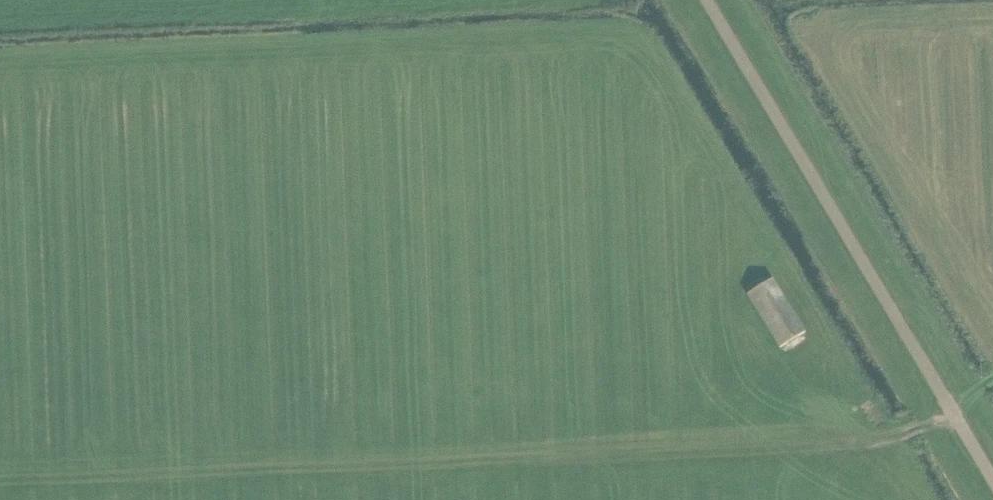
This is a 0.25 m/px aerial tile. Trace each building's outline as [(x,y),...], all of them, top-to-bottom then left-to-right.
[(774,273),(748,289),(783,346),(809,330),(774,273)]
